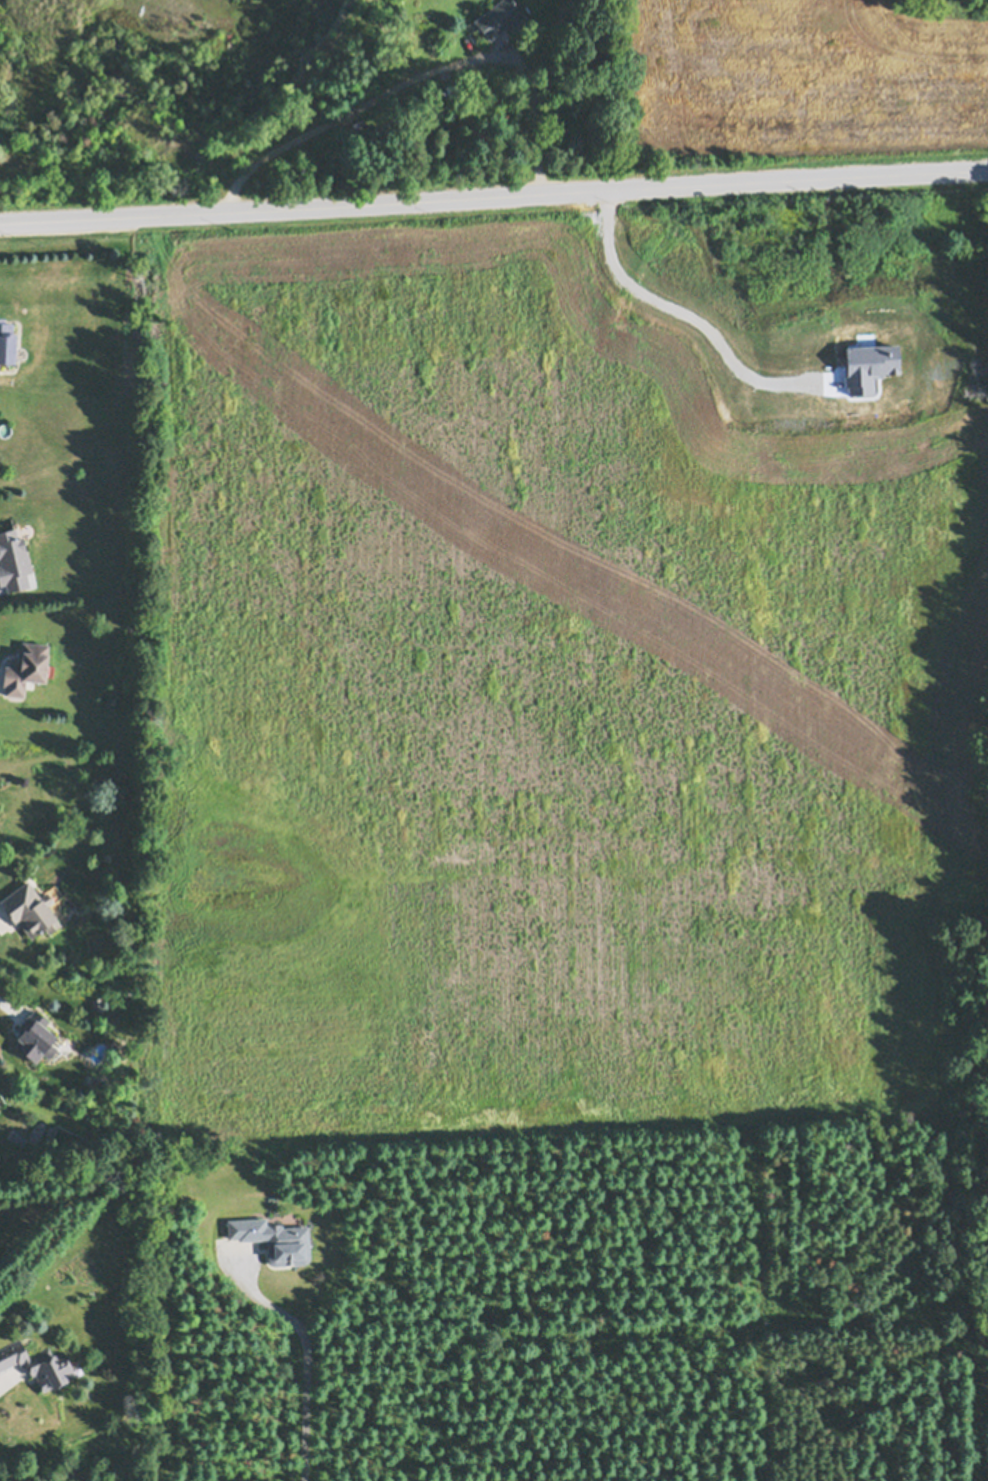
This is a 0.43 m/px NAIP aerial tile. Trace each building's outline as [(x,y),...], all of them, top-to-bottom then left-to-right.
[(475,19),(498,0),(514,0),(529,19),(515,31),(509,24),(491,39),(475,19)] [(446,85),(456,82),(460,93),(450,96),(446,85)] [(15,360),(0,359),(0,315),(5,315),(5,319),(13,320),(13,328),(16,329),(15,360)] [(1,563),(0,556),(0,529),(16,525),(18,534),(23,534),(26,547),(27,547),(32,570),(26,571),(30,585),(8,591),(6,582),(0,583),(0,563),(1,563)] [(3,684),(5,664),(20,665),(21,656),(18,656),(19,649),(22,649),(22,640),(49,642),(45,679),(26,677),(25,695),(5,693),(6,684),(3,684)] [(0,900),(28,879),(41,895),(47,890),(54,899),(48,904),(57,916),(56,916),(61,923),(49,933),(45,927),(31,937),(19,921),(16,923),(4,908),(6,907),(2,902),(1,902),(0,900)] [(101,996),(103,1009),(98,1010),(97,1004),(94,1005),(93,998),(101,996)] [(36,1062),(32,1058),(31,1060),(27,1057),(28,1055),(15,1045),(20,1039),(17,1037),(21,1032),(17,1028),(29,1013),(30,1014),(35,1008),(50,1020),(46,1025),(57,1034),(44,1051),(45,1051),(36,1062)] [(11,1138),(17,1130),(27,1138),(21,1146),(11,1138)] [(228,1219),(267,1217),(267,1224),(270,1224),(270,1223),(281,1222),(281,1223),(283,1223),(283,1226),(309,1224),(310,1257),(310,1259),(308,1260),(307,1262),(305,1262),(294,1263),(294,1262),(286,1262),(286,1263),(276,1264),(274,1264),(273,1264),(271,1263),(270,1261),(269,1259),(269,1258),(268,1238),(239,1240),(239,1237),(229,1237),(228,1219)] [(19,1361),(0,1370),(0,1348),(20,1338),(29,1356),(49,1346),(53,1354),(62,1349),(67,1355),(73,1366),(74,1374),(68,1378),(68,1379),(64,1382),(58,1386),(53,1386),(43,1391),(37,1379),(38,1379),(36,1373),(33,1375),(31,1372),(31,1373),(25,1361),(21,1364),(19,1361)]
